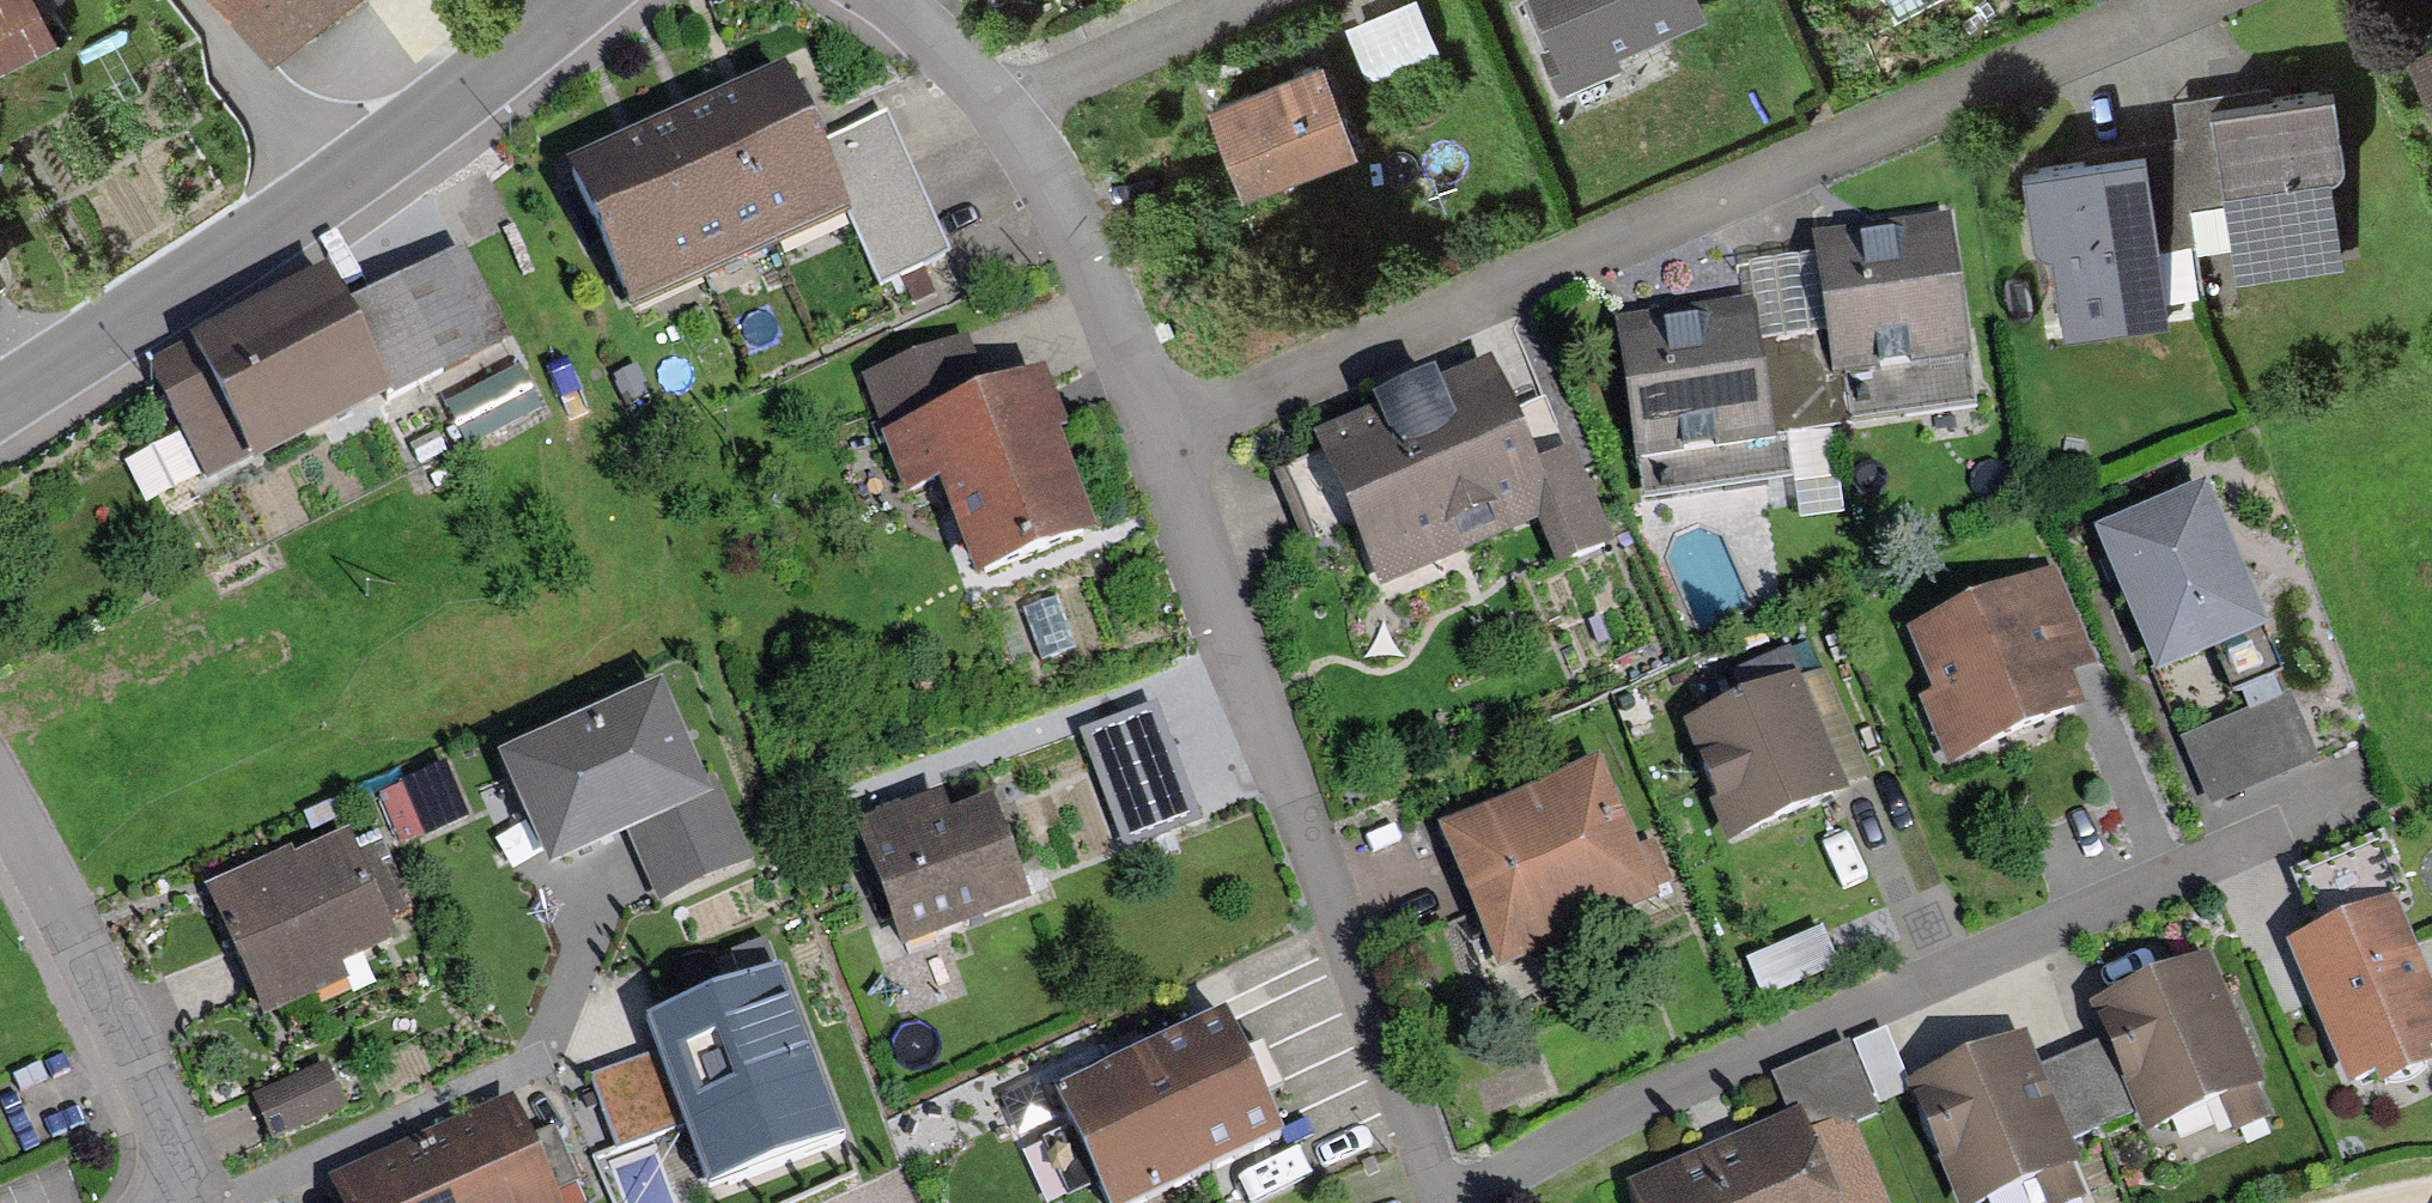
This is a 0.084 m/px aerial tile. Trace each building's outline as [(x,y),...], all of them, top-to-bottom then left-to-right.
[(40,0),(0,0),(0,63),(57,32),(40,0)] [(276,65),(358,0),(223,0),(276,65)] [(1345,22),(1371,83),(1441,55),(1419,0),(1399,0),(1345,22)] [(1556,38),(1544,43),(1562,85),(1621,60),(1615,46),(1704,8),(1701,0),(1540,0),(1556,38)] [(2409,49),(2431,102),(2431,39),(2409,49)] [(1361,144),(1326,50),(1209,93),(1244,187),(1361,144)] [(617,158),(573,178),(637,317),(846,222),(878,291),(953,257),(886,112),(823,141),(794,76),(742,100),(689,124),(617,158)] [(2212,92),(2176,96),(2180,135),(2188,207),(2222,203),(2231,278),(2341,265),(2330,172),(2337,171),(2341,167),(2343,162),(2333,86),(2213,101),(2212,92)] [(2143,140),(2022,155),(2034,235),(2039,242),(2046,247),(2051,248),(2063,337),(2166,324),(2157,244),(2192,240),(2188,207),(2180,135),(2143,140)] [(1852,423),(1978,406),(1951,213),(1814,231),(1818,254),(1834,371),(1845,369),(1852,423)] [(461,244),(350,304),(395,393),(397,397),(510,336),(461,244)] [(1834,371),(1818,254),(1748,266),(1752,299),(1772,438),(1785,436),(1852,423),(1845,369),(1834,371)] [(191,337),(152,357),(213,477),(249,459),(252,465),(395,393),(350,304),(328,260),(187,330),(191,337)] [(1772,438),(1752,299),(1617,319),(1643,496),(1791,474),(1785,436),(1772,438)] [(977,575),(1094,529),(1058,436),(1066,433),(1041,369),(986,391),(967,342),(866,381),(909,490),(940,478),(958,525),(977,575)] [(1376,409),(1314,436),(1320,451),(1273,471),(1303,541),(1350,521),(1380,590),(1539,522),(1557,563),(1614,539),(1574,447),(1569,449),(1547,399),(1513,414),(1490,360),(1436,384),(1432,374),(1372,400),(1376,409)] [(447,404),(469,448),(539,412),(517,369),(447,404)] [(2203,491),(2096,534),(2111,573),(2153,676),(2260,633),(2203,491)] [(2057,564),(1906,630),(1934,692),(1919,698),(1948,764),(2087,703),(2074,673),(2100,662),(2057,564)] [(1798,675),(1684,722),(1732,839),(1846,792),(1829,751),(1798,675)] [(664,681),(498,755),(549,869),(619,839),(629,834),(660,904),(754,861),(712,767),(704,770),(664,681)] [(2289,692),(2180,739),(2211,808),(2320,761),(2289,692)] [(1156,706),(1086,732),(1127,841),(1198,814),(1156,706)] [(1636,847),(1599,761),(1441,828),(1501,970),(1660,903),(1654,888),(1670,882),(1652,840),(1636,847)] [(443,767),(384,793),(405,843),(465,818),(443,767)] [(862,824),(909,948),(1031,902),(993,801),(958,814),(949,791),(862,824)] [(290,849),(209,885),(267,1014),(347,979),(342,967),(393,944),(346,837),(295,860),(290,849)] [(2394,897),(2403,893),(2379,838),(2294,875),(2319,931),(2289,944),(2350,1082),(2376,1071),(2383,1086),(2431,1064),(2431,1056),(2430,1052),(2431,1051),(2431,984),(2394,897)] [(1823,927),(1748,961),(1766,1000),(1840,966),(1823,927)] [(2265,1084),(2208,950),(2171,966),(2087,1003),(2103,1042),(2134,1112),(2144,1136),(2220,1104),(2232,1131),(2268,1116),(2256,1088),(2265,1084)] [(840,1133),(780,972),(652,1020),(665,1054),(596,1079),(621,1147),(688,1122),(710,1181),(840,1133)] [(1107,1202),(1139,1202),(1286,1135),(1256,1071),(1228,1009),(1054,1089),(1107,1202)] [(1853,1044),(1878,1104),(1912,1090),(1886,1030),(1853,1044)] [(2041,1069),(2026,1034),(1987,1051),(1909,1083),(1959,1202),(1986,1202),(2039,1181),(2048,1202),(2075,1202),(2087,1198),(2074,1165),(2080,1163),(2071,1139),(2041,1069)] [(1787,1111),(1800,1106),(1840,1202),(1878,1202),(1884,1201),(1852,1124),(1876,1113),(1847,1042),(1771,1073),(1787,1111)] [(2134,1112),(2103,1042),(2041,1069),(2071,1139),(2134,1112)] [(327,1059),(253,1094),(275,1140),(348,1105),(327,1059)] [(1630,1202),(1840,1202),(1800,1106),(1787,1111),(1621,1181),(1630,1202)] [(334,1192),(338,1202),(562,1202),(521,1110),(487,1125),(366,1178),(334,1192)]
